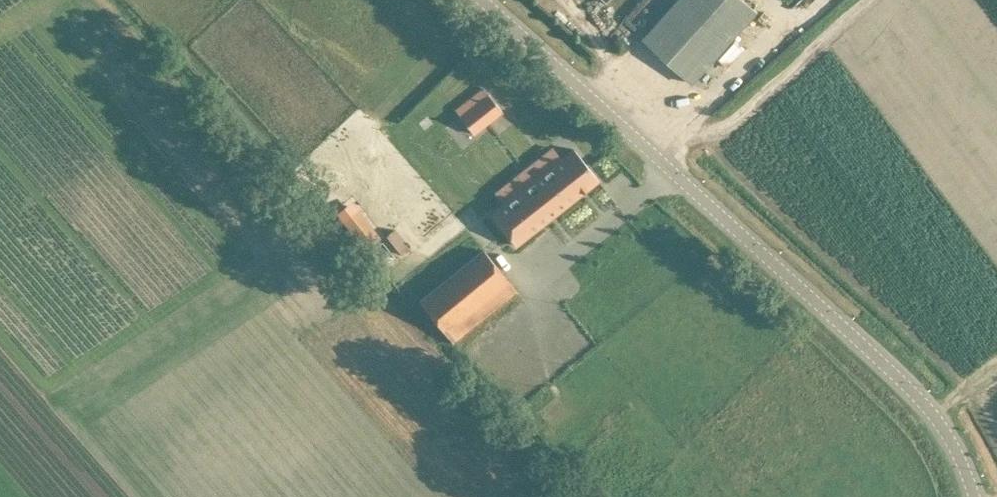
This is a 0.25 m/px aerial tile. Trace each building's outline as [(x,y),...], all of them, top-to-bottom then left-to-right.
[(694,83),(758,11),(745,0),(678,0),(644,38),(694,83)] [(483,87),(455,109),(474,133),(502,111),(483,87)] [(515,245),(583,192),(599,179),(574,149),(558,161),(491,214),(515,245)] [(352,214),(343,221),(365,249),(375,242),(352,214)] [(483,249),(418,299),(451,341),(516,291),(483,249)]
